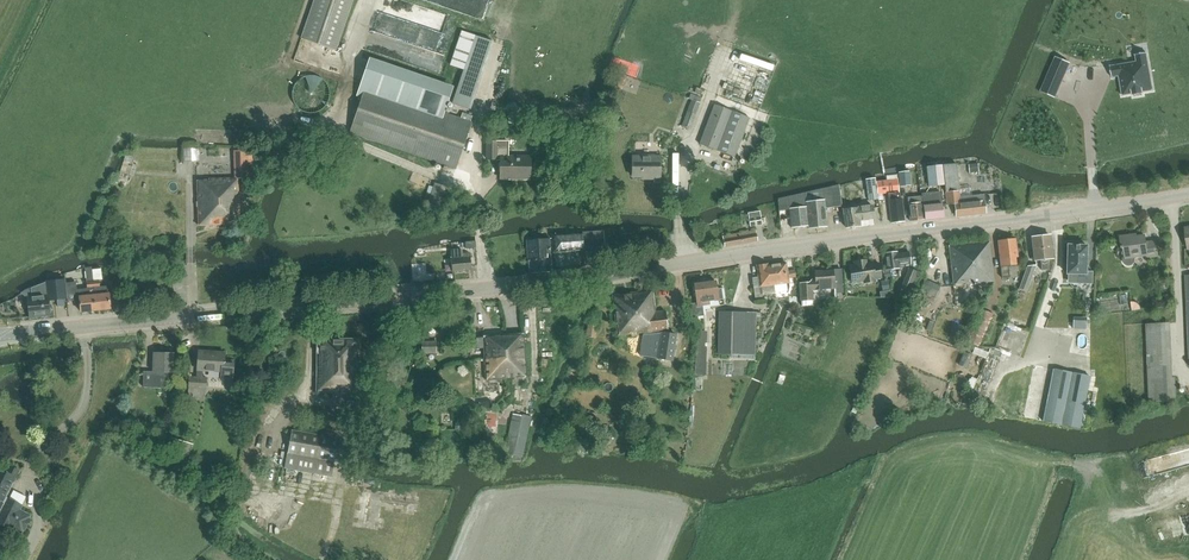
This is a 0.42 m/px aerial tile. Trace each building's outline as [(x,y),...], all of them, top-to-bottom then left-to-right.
[(301,38),(337,50),(354,0),(314,0),(301,38)] [(461,31),(449,65),(463,70),(475,36),(461,31)] [(717,67),(727,36),(720,34),(710,64),(717,67)] [(468,109),(491,42),(475,36),(463,70),(452,103),(468,109)] [(740,42),(739,48),(753,50),(754,45),(740,42)] [(754,90),(763,57),(732,49),(723,81),(754,90)] [(1111,66),(1110,66),(1112,77),(1113,77),(1119,76),(1123,95),(1122,95),(1123,96),(1124,96),(1133,94),(1133,95),(1134,95),(1142,93),(1144,93),(1143,92),(1153,91),(1154,91),(1153,90),(1147,54),(1147,53),(1136,54),(1136,55),(1137,62),(1111,66)] [(1056,57),(1048,75),(1063,81),(1071,64),(1056,57)] [(357,95),(362,97),(366,86),(444,113),(453,89),(369,60),(357,95)] [(622,75),(617,87),(622,89),(626,76),(622,75)] [(293,94),(293,96),(293,98),(293,100),(294,102),(295,103),(296,105),(297,106),(298,108),(300,109),(301,110),(303,111),(304,112),(306,112),(308,113),(310,113),(311,113),(313,113),(315,113),(317,112),(319,112),(320,111),(322,110),(323,109),(325,108),(326,106),(327,105),(328,103),(329,102),(329,100),(330,98),(330,96),(330,94),(330,93),(330,91),(329,89),(329,87),(328,86),(327,84),(326,82),(325,81),(323,80),(322,79),(320,78),(319,77),(317,76),(315,76),(313,76),(311,76),(310,76),(308,76),(306,76),(304,77),(303,78),(301,79),(300,80),(298,81),(297,82),(296,84),(295,86),(294,87),(293,89),(293,91),(293,93),(293,94)] [(350,132),(455,169),(471,122),(444,113),(366,86),(362,97),(350,132)] [(1073,98),(1074,91),(1059,90),(1059,96),(1073,98)] [(692,100),(688,111),(696,114),(700,103),(702,98),(691,94),(689,99),(692,100)] [(699,144),(734,157),(749,118),(714,105),(699,144)] [(690,129),(696,114),(688,111),(682,126),(690,129)] [(753,118),(748,130),(757,134),(762,121),(753,118)] [(500,179),(530,179),(530,157),(508,157),(508,141),(487,141),(487,160),(500,160),(500,179)] [(234,178),(197,179),(199,226),(241,225),(239,179),(248,178),(248,162),(253,162),(253,150),(247,150),(233,151),(234,160),(234,161),(234,178)] [(130,175),(135,161),(131,156),(126,155),(121,173),(130,175)] [(647,177),(647,179),(661,180),(661,156),(632,155),(632,177),(647,177)] [(957,163),(943,165),(945,185),(947,204),(955,204),(956,216),(956,217),(986,214),(985,213),(983,194),(972,196),(971,187),(959,188),(957,163)] [(943,165),(927,167),(929,187),(945,185),(943,165)] [(405,168),(402,177),(409,179),(411,170),(405,168)] [(908,172),(899,173),(900,186),(910,185),(908,172)] [(877,193),(899,191),(897,175),(886,176),(886,180),(876,181),(877,193)] [(875,178),(866,179),(866,181),(868,194),(868,200),(878,199),(877,193),(876,181),(875,179),(875,178)] [(423,216),(438,221),(449,188),(434,183),(423,216)] [(428,203),(433,187),(429,186),(424,202),(428,203)] [(787,197),(778,199),(779,200),(780,210),(781,219),(789,218),(790,228),(807,226),(807,229),(826,227),(824,209),(842,206),(840,188),(805,193),(798,194),(787,197)] [(888,193),(891,223),(903,222),(901,198),(898,198),(898,192),(888,193)] [(943,218),(940,193),(922,194),(925,220),(943,218)] [(920,196),(908,198),(910,221),(923,220),(921,202),(920,196)] [(859,219),(874,217),(873,206),(843,210),(845,227),(860,225),(859,219)] [(762,225),(760,211),(748,213),(750,226),(762,225)] [(553,252),(604,248),(603,231),(583,233),(582,232),(551,234),(553,252)] [(1052,257),(1057,257),(1055,241),(1051,242),(1050,235),(1031,237),(1034,261),(1040,260),(1041,270),(1048,269),(1047,260),(1052,259),(1052,257)] [(1131,235),(1120,236),(1121,248),(1124,248),(1125,255),(1124,256),(1124,257),(1123,261),(1125,264),(1128,265),(1132,265),(1134,263),(1135,259),(1134,256),(1146,255),(1147,257),(1158,256),(1156,241),(1146,243),(1145,236),(1132,237),(1131,235)] [(1015,257),(1018,257),(1016,239),(1014,236),(1008,236),(1007,240),(998,241),(1002,278),(1010,277),(1008,266),(1016,265),(1015,257)] [(526,240),(528,273),(551,272),(550,238),(526,240)] [(978,282),(993,281),(988,242),(949,246),(953,284),(963,283),(963,285),(972,284),(973,285),(978,285),(978,282)] [(1087,246),(1086,246),(1069,245),(1068,245),(1068,246),(1067,272),(1067,274),(1068,274),(1079,274),(1079,283),(1091,284),(1092,271),(1086,271),(1087,247),(1087,246)] [(451,257),(450,257),(452,272),(471,270),(469,254),(462,254),(462,251),(450,252),(451,257)] [(898,266),(909,264),(909,252),(897,254),(896,251),(883,253),(886,269),(899,267),(898,266)] [(875,279),(882,277),(879,263),(873,265),(872,262),(866,264),(866,260),(855,262),(856,266),(849,267),(852,281),(858,280),(859,282),(864,281),(865,283),(875,281),(875,279)] [(414,275),(424,274),(422,262),(413,263),(414,275)] [(759,287),(754,288),(756,300),(763,299),(762,293),(775,292),(774,285),(787,283),(789,283),(788,278),(796,277),(795,270),(787,271),(786,263),(784,263),(784,262),(776,263),(776,264),(767,266),(766,264),(756,265),(758,277),(759,287)] [(1026,291),(1036,265),(1028,265),(1019,288),(1026,291)] [(92,272),(96,310),(110,308),(108,286),(99,286),(98,280),(102,280),(101,267),(91,268),(92,272)] [(909,268),(901,288),(906,290),(910,292),(918,272),(909,268)] [(815,282),(800,283),(801,301),(813,300),(813,290),(836,289),(836,293),(843,292),(841,269),(815,271),(815,282)] [(76,282),(66,283),(68,302),(76,301),(77,303),(80,303),(81,312),(96,310),(92,272),(85,272),(87,287),(77,288),(76,282)] [(920,290),(936,297),(941,286),(925,279),(920,290)] [(47,281),(31,287),(32,296),(28,296),(30,317),(50,315),(50,313),(52,313),(51,306),(50,306),(49,299),(66,297),(65,280),(47,281)] [(723,299),(721,289),(717,289),(716,281),(706,283),(705,281),(702,281),(702,283),(694,284),(697,303),(690,304),(692,317),(704,315),(703,305),(710,304),(709,301),(723,299)] [(888,281),(881,282),(883,291),(890,290),(888,281)] [(906,290),(901,301),(907,303),(909,304),(913,293),(910,292),(906,290)] [(641,292),(613,296),(618,336),(643,333),(640,355),(658,358),(672,360),(676,335),(664,333),(665,330),(667,329),(665,311),(656,312),(653,292),(641,293),(641,292)] [(925,296),(923,308),(929,309),(931,298),(925,296)] [(1130,300),(1131,309),(1139,308),(1139,300),(1130,300)] [(979,346),(994,313),(983,308),(968,341),(979,346)] [(719,355),(755,356),(755,313),(719,313),(719,355)] [(591,337),(592,333),(596,334),(597,324),(588,323),(586,337),(591,337)] [(1173,366),(1171,323),(1146,324),(1148,367),(1150,403),(1177,401),(1176,377),(1173,377),(1173,366)] [(524,334),(483,337),(476,338),(477,349),(484,348),(486,380),(516,379),(515,377),(527,377),(524,334)] [(1018,350),(1017,336),(997,338),(998,351),(1018,350)] [(346,392),(359,392),(359,340),(317,340),(317,394),(346,394),(346,392)] [(422,354),(437,353),(437,341),(422,342),(422,354)] [(971,353),(986,356),(987,348),(972,346),(971,353)] [(220,380),(233,381),(234,361),(224,360),(225,353),(198,351),(196,377),(190,376),(189,387),(205,388),(206,377),(203,377),(203,370),(221,371),(220,380)] [(164,372),(172,372),(173,353),(154,352),(153,371),(144,371),(144,387),(160,388),(161,375),(164,375),(164,372)] [(973,355),(966,352),(960,366),(967,369),(973,355)] [(1053,370),(1043,422),(1080,429),(1090,377),(1053,370)] [(968,374),(964,387),(972,389),(976,376),(968,374)] [(981,386),(984,399),(997,396),(994,382),(981,386)] [(394,408),(405,412),(407,406),(397,402),(394,408)] [(358,412),(372,412),(372,404),(359,404),(358,412)] [(505,454),(523,457),(531,417),(513,414),(505,454)] [(673,414),(672,425),(680,427),(682,415),(673,414)] [(284,470),(332,478),(339,432),(326,430),(325,437),(291,431),(284,470)] [(665,450),(676,450),(676,433),(664,434),(665,450)] [(624,439),(617,440),(619,450),(626,448),(624,439)] [(1155,454),(1159,469),(1188,461),(1188,445),(1155,454)] [(1153,460),(1154,460),(1153,455),(1139,458),(1143,477),(1156,474),(1153,460)] [(1,501),(5,503),(1,510),(0,513),(0,523),(11,529),(11,527),(22,532),(23,530),(25,530),(30,519),(29,518),(30,515),(20,510),(22,505),(26,497),(14,491),(10,499),(7,497),(14,482),(15,483),(21,471),(8,465),(4,471),(0,469),(0,502),(1,501)] [(1152,520),(1153,529),(1173,527),(1174,534),(1178,533),(1176,517),(1152,520)]
